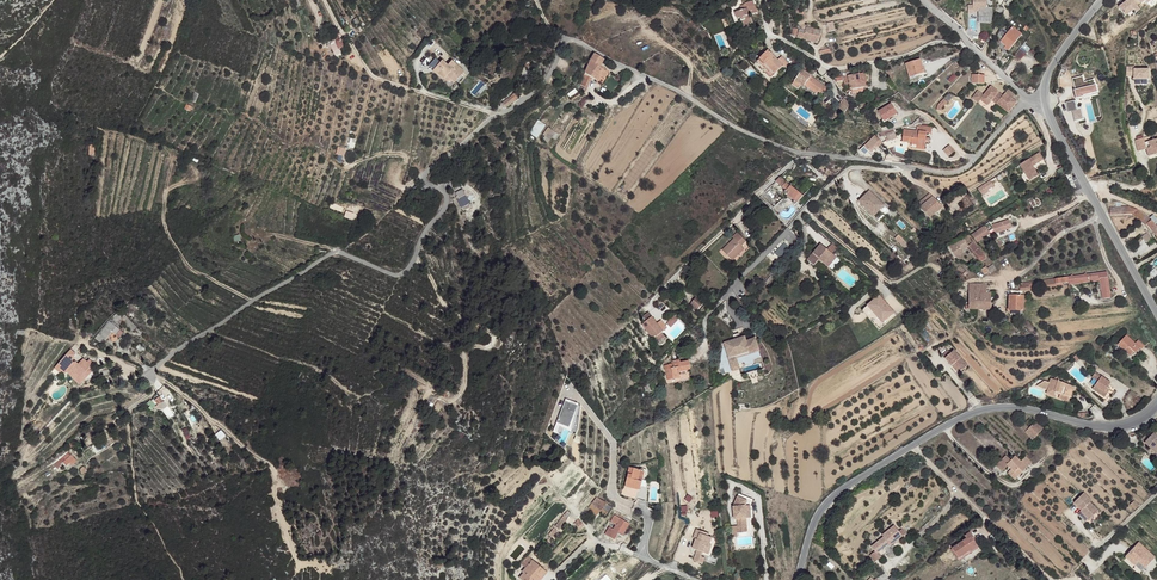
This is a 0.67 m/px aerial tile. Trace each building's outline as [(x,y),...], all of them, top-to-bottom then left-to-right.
[(741,3),(742,8),(735,11),(738,18),(740,17),(741,21),(742,20),(746,30),(753,28),(751,23),(753,22),(750,13),(758,10),(754,0),(750,0),(741,3)] [(972,11),(979,10),(979,7),(986,7),(986,0),(972,0),(972,4),(972,11)] [(998,5),(995,10),(1000,14),(1003,9),(998,5)] [(826,22),(828,32),(835,30),(833,21),(826,22)] [(821,29),(806,25),(805,30),(805,32),(812,34),(819,36),(821,29)] [(1013,27),(1001,42),(1006,46),(1005,48),(1009,51),(1022,35),(1013,27)] [(336,29),(331,32),(334,40),(338,47),(343,45),(336,29)] [(812,34),(805,32),(803,38),(810,40),(812,34)] [(819,36),(812,34),(810,40),(817,42),(819,36)] [(1020,60),(1030,49),(1024,43),(1014,55),(1020,60)] [(771,50),(763,59),(778,74),(785,66),(787,67),(791,63),(784,56),(780,60),(771,50)] [(451,53),(441,61),(451,72),(454,68),(458,72),(461,76),(471,66),(461,54),(455,58),(451,53)] [(590,61),(585,73),(591,77),(595,79),(598,74),(600,75),(603,77),(607,72),(599,67),(604,59),(594,53),(590,61)] [(763,59),(760,61),(770,71),(768,73),(771,76),(773,77),(775,77),(778,74),(763,59)] [(916,60),(902,64),(906,76),(916,74),(917,75),(921,74),(916,60)] [(813,76),(805,69),(794,83),(799,88),(802,85),(805,87),(807,83),(819,91),(820,90),(824,93),(825,91),(828,94),(831,90),(812,77),(813,76)] [(862,72),(836,77),(836,80),(843,79),(844,85),(850,84),(851,89),(865,87),(862,72)] [(585,73),(580,84),(585,87),(591,77),(585,73)] [(1072,76),(1065,78),(1066,83),(1062,84),(1064,89),(1071,87),(1072,90),(1100,83),(1097,73),(1091,75),(1091,76),(1073,81),(1072,76)] [(982,76),(972,76),(970,78),(969,82),(974,85),(982,86),(982,76)] [(994,104),(995,103),(1000,96),(988,87),(981,97),(978,101),(985,106),(989,101),(994,104)] [(1004,91),(1002,93),(1010,98),(1011,97),(1012,95),(1005,90),(1004,91)] [(981,97),(975,92),(970,99),(976,104),(978,101),(981,97)] [(1000,96),(995,103),(1007,112),(1014,102),(1010,98),(1002,93),(1000,96)] [(514,99),(510,96),(503,103),(505,105),(506,107),(514,99)] [(850,103),(843,98),(836,106),(844,112),(850,103)] [(941,101),(936,107),(940,111),(945,105),(941,101)] [(891,103),(878,110),(883,118),(887,116),(888,118),(897,113),(891,103)] [(529,133),(537,138),(545,124),(537,119),(529,133)] [(548,143),(555,132),(548,127),(541,139),(548,143)] [(904,130),(902,141),(908,142),(909,140),(912,140),(912,143),(912,144),(917,145),(917,148),(925,150),(927,143),(929,143),(930,139),(927,139),(928,134),(932,134),(933,128),(920,127),(919,132),(904,130)] [(894,131),(885,133),(887,140),(890,139),(889,135),(894,133),(894,131)] [(874,135),(864,146),(868,150),(870,148),(871,148),(879,140),(874,135)] [(1135,140),(1138,151),(1146,148),(1154,146),(1156,154),(1156,153),(1156,138),(1144,142),(1143,137),(1135,140)] [(952,143),(947,149),(953,154),(958,148),(952,143)] [(337,146),(335,154),(344,156),(346,148),(337,146)] [(1154,146),(1146,148),(1148,156),(1156,154),(1154,146)] [(1037,152),(1018,164),(1029,180),(1041,172),(1035,163),(1033,161),(1035,159),(1037,162),(1041,159),(1037,152)] [(781,176),(777,180),(783,185),(787,181),(781,176)] [(991,180),(977,187),(981,194),(995,186),(991,180)] [(793,197),(799,190),(791,184),(788,188),(787,188),(786,189),(785,190),(785,191),(787,193),(788,193),(793,197)] [(870,189),(860,200),(880,217),(890,206),(870,189)] [(799,190),(793,197),(797,200),(798,199),(799,200),(803,194),(799,190)] [(930,193),(913,207),(916,211),(933,197),(930,193)] [(933,197),(916,211),(925,221),(942,208),(933,197)] [(762,199),(756,204),(762,209),(767,205),(762,199)] [(465,201),(459,204),(462,210),(461,211),(464,219),(472,215),(465,201)] [(1110,213),(1127,212),(1147,225),(1155,235),(1156,233),(1156,226),(1151,220),(1137,209),(1137,210),(1128,206),(1110,207),(1110,213)] [(994,224),(992,221),(976,233),(982,240),(993,233),(992,231),(997,228),(994,224)] [(738,235),(726,247),(736,256),(747,246),(746,244),(747,243),(746,241),(750,237),(741,229),(736,233),(738,235)] [(1149,233),(1142,238),(1147,243),(1153,238),(1149,233)] [(750,237),(746,241),(747,243),(749,245),(748,246),(750,247),(755,243),(750,237)] [(957,242),(950,247),(956,254),(959,257),(965,252),(963,249),(967,245),(973,251),(977,247),(973,241),(969,244),(963,237),(957,242)] [(784,242),(774,252),(779,257),(789,247),(784,242)] [(822,244),(815,253),(830,265),(837,258),(822,244)] [(977,247),(973,251),(982,260),(985,257),(977,247)] [(815,253),(808,260),(814,265),(820,259),(829,267),(830,265),(815,253)] [(820,259),(814,265),(824,273),(829,267),(820,259)] [(1106,271),(1068,277),(1068,283),(1101,278),(1105,299),(1110,298),(1106,271)] [(783,280),(776,274),(770,280),(777,287),(783,280)] [(1068,277),(1019,284),(1020,289),(1068,283),(1068,277)] [(1101,278),(1068,283),(1069,285),(1100,280),(1103,299),(1105,299),(1101,278)] [(968,283),(969,307),(991,308),(991,291),(981,291),(981,283),(968,283)] [(1069,285),(1068,283),(1020,289),(1020,291),(1022,291),(1069,285)] [(1020,291),(1011,291),(1011,296),(1009,296),(1009,311),(1023,312),(1023,296),(1022,291),(1020,291)] [(879,295),(861,309),(878,330),(896,315),(879,295)] [(704,302),(697,296),(691,303),(699,309),(704,302)] [(646,309),(641,314),(645,318),(650,314),(646,309)] [(645,318),(640,322),(652,336),(654,335),(661,329),(666,325),(659,317),(655,319),(650,314),(645,318)] [(675,314),(668,321),(672,324),(679,317),(675,314)] [(126,323),(132,330),(136,327),(129,320),(126,323)] [(105,325),(98,336),(100,338),(98,340),(103,344),(109,336),(112,338),(116,332),(105,325)] [(733,345),(727,347),(733,371),(739,369),(738,364),(737,359),(760,353),(759,349),(750,352),(747,338),(742,338),(740,333),(735,335),(736,340),(732,341),(733,345)] [(1128,334),(1119,344),(1131,355),(1136,349),(1138,350),(1141,347),(1143,349),(1146,345),(1140,339),(1136,342),(1128,334)] [(947,349),(942,354),(945,358),(950,352),(947,349)] [(950,352),(945,358),(952,365),(955,363),(962,370),(967,364),(953,350),(950,352)] [(760,353),(737,359),(738,364),(762,358),(760,353)] [(1082,358),(1078,353),(1073,358),(1077,363),(1082,358)] [(677,362),(667,364),(669,375),(674,375),(674,377),(680,377),(680,370),(688,369),(690,369),(689,360),(680,361),(679,359),(677,359),(677,362)] [(75,362),(70,360),(58,380),(64,383),(75,362)] [(955,363),(952,365),(959,372),(962,370),(955,363)] [(89,368),(84,365),(76,379),(89,386),(99,380),(95,373),(91,373),(87,371),(89,368)] [(1096,370),(1093,375),(1098,380),(1102,375),(1096,370)] [(1098,380),(1093,387),(1097,391),(1099,389),(1106,394),(1110,389),(1107,386),(1110,384),(1111,382),(1102,375),(1098,380)] [(1045,390),(1044,393),(1052,396),(1053,391),(1050,390),(1053,379),(1049,378),(1048,381),(1048,382),(1045,390)] [(1053,379),(1050,390),(1053,391),(1059,394),(1067,397),(1068,397),(1072,386),(1058,380),(1053,379)] [(1042,380),(1034,385),(1045,390),(1048,382),(1048,381),(1042,380)] [(159,395),(153,393),(150,400),(157,402),(158,401),(159,395)] [(1030,417),(1020,428),(1033,440),(1043,429),(1030,417)] [(214,434),(218,440),(225,436),(221,430),(214,434)] [(1145,434),(1140,439),(1144,442),(1148,438),(1145,434)] [(1148,438),(1144,442),(1147,446),(1149,444),(1155,438),(1151,434),(1148,438)] [(1149,444),(1153,448),(1155,446),(1156,448),(1156,437),(1156,436),(1155,438),(1149,444)] [(1149,444),(1147,446),(1155,453),(1156,451),(1153,448),(1149,444)] [(71,455),(63,463),(67,467),(70,464),(75,459),(71,455)] [(1006,457),(995,467),(1000,473),(1007,467),(1011,472),(1017,478),(1026,469),(1020,463),(1017,459),(1015,461),(1013,459),(1010,461),(1006,457)] [(1026,458),(1022,461),(1028,467),(1032,464),(1026,458)] [(628,467),(622,486),(637,489),(642,468),(636,467),(636,468),(628,467)] [(1011,472),(1008,474),(1014,481),(1017,478),(1011,472)] [(1084,493),(1075,502),(1083,510),(1081,511),(1090,520),(1098,511),(1090,503),(1092,500),(1084,493)] [(752,500),(738,494),(732,506),(734,519),(736,519),(737,528),(745,528),(743,513),(748,512),(750,507),(749,506),(752,500)] [(598,495),(592,501),(601,510),(607,504),(598,495)] [(1134,500),(1130,504),(1134,509),(1139,505),(1134,500)] [(595,516),(601,510),(592,501),(586,508),(595,516)] [(567,510),(560,516),(564,519),(570,513),(567,510)] [(609,525),(605,533),(614,538),(618,531),(622,534),(629,521),(614,513),(611,520),(616,523),(614,527),(609,525)] [(560,516),(553,524),(557,527),(564,519),(560,516)] [(573,523),(579,529),(583,525),(577,519),(573,523)] [(551,526),(546,532),(549,535),(555,529),(551,526)] [(881,537),(869,547),(874,554),(886,544),(886,543),(891,539),(893,542),(900,536),(903,534),(899,529),(896,532),(891,526),(879,536),(881,537)] [(695,550),(692,561),(701,563),(703,557),(699,556),(702,546),(706,547),(709,537),(700,534),(701,531),(694,529),(691,538),(693,539),(690,549),(695,550)] [(967,540),(953,550),(960,559),(970,552),(971,553),(979,547),(973,540),(974,538),(970,533),(965,537),(967,540)] [(1138,542),(1126,556),(1135,565),(1139,561),(1145,566),(1154,556),(1138,542)] [(521,579),(531,579),(537,564),(532,560),(517,577),(521,579)] [(531,579),(539,579),(540,579),(537,576),(543,569),(537,564),(531,579)] [(537,576),(540,579),(546,572),(543,569),(537,576)]
